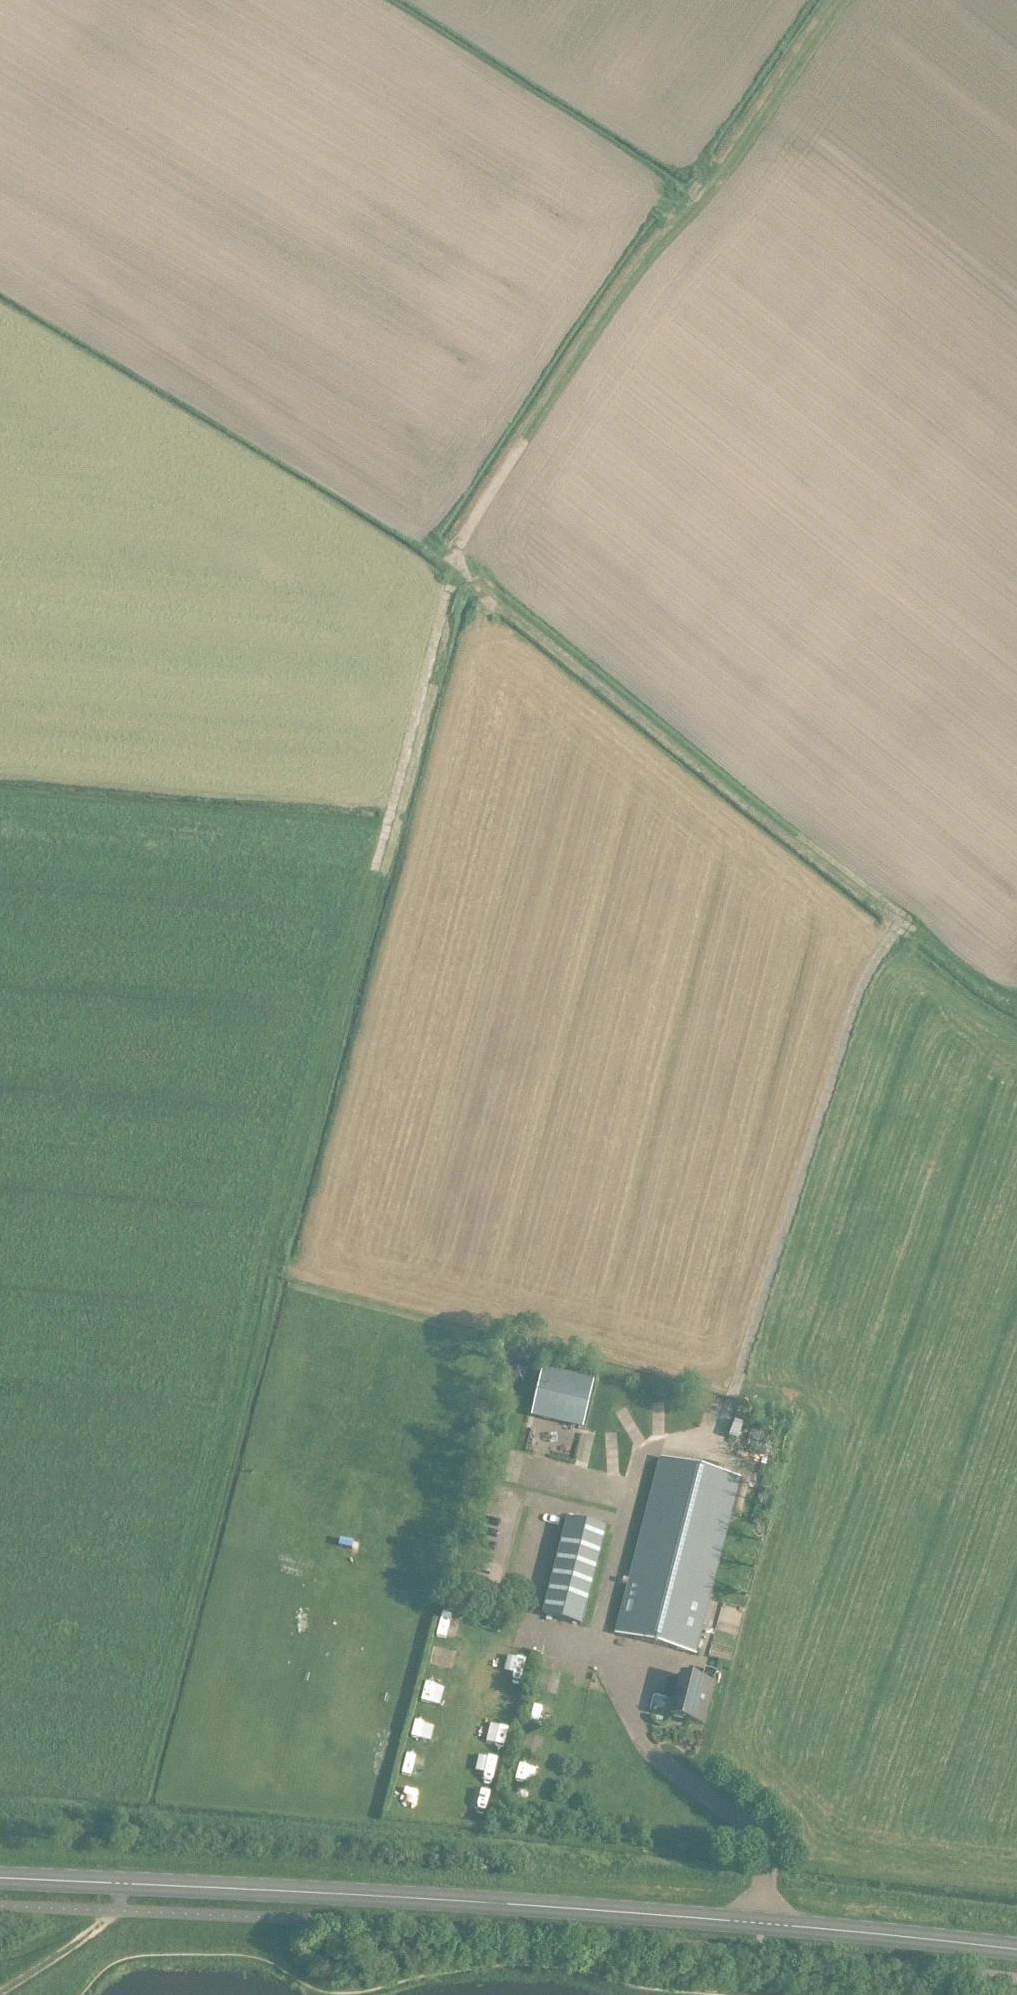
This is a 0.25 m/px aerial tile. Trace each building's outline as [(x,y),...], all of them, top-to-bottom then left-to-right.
[(529,1418),(581,1431),(593,1382),(541,1370),(529,1418)] [(659,1459),(616,1624),(614,1634),(693,1654),(738,1479),(659,1459)] [(579,1625),(603,1528),(565,1518),(541,1615),(579,1625)] [(669,1717),(701,1725),(714,1672),(703,1669),(700,1681),(679,1676),(669,1717)]
